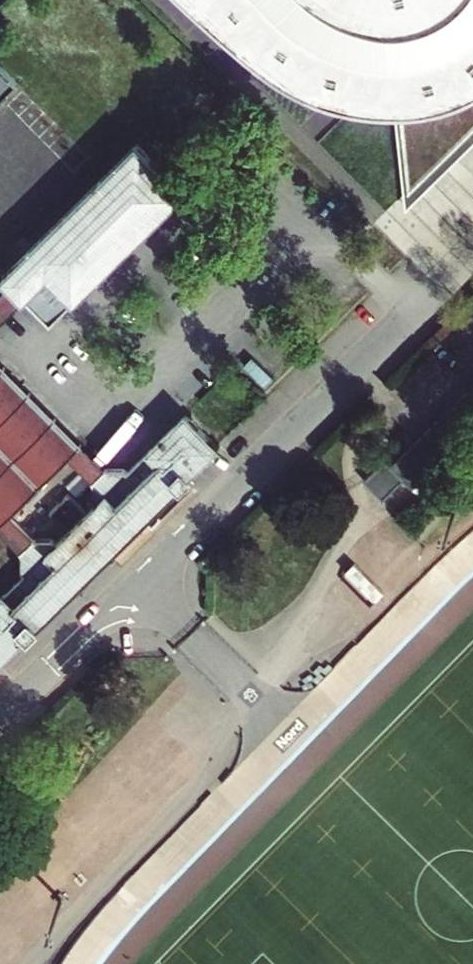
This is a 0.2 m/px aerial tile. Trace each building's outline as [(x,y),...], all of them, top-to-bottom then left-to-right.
[(292,69),(370,98),(429,101),(472,87),(472,0),(205,0),(292,69)] [(18,83),(0,64),(0,101),(18,83)] [(15,286),(25,297),(51,324),(185,191),(139,144),(118,164),(4,276),(15,286)] [(25,297),(15,286),(0,301),(0,322),(25,297)] [(22,550),(22,549),(34,537),(11,514),(72,454),(95,477),(106,465),(0,358),(0,527),(22,550)] [(386,459),(366,479),(384,498),(405,478),(413,487),(472,429),(472,389),(392,466),(386,459)] [(157,440),(190,473),(218,445),(186,412),(157,440)] [(34,537),(22,549),(22,550),(22,568),(25,571),(0,597),(0,606),(27,634),(30,637),(192,475),(190,473),(157,440),(128,469),(125,466),(106,465),(95,477),(95,496),(98,498),(57,540),(54,537),(34,537)] [(0,606),(0,661),(27,634),(0,606)]
